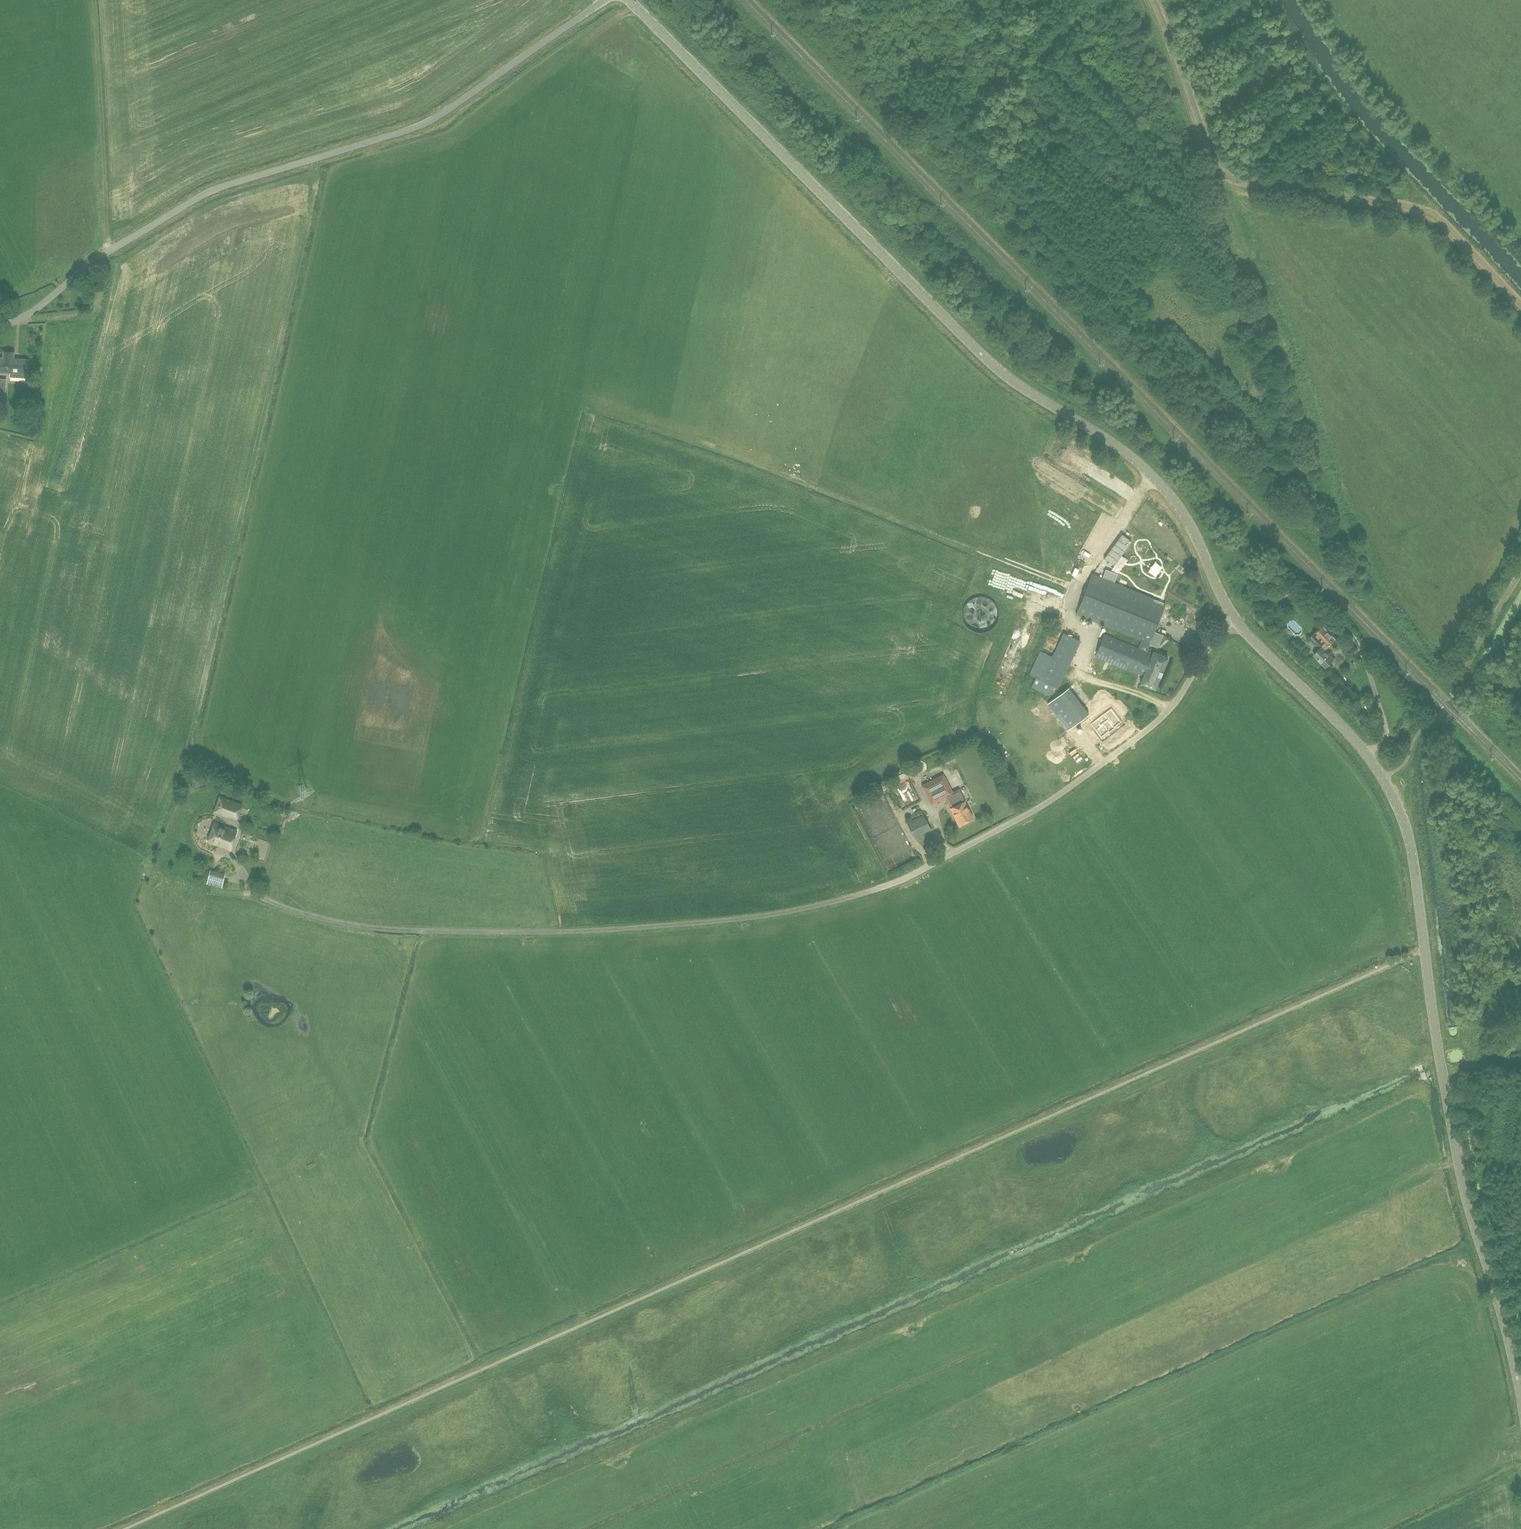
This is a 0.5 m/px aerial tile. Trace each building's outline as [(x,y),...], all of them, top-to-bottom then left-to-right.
[(1197,292),(1192,298),(1200,305),(1205,298),(1197,292)] [(14,359),(14,352),(4,351),(3,358),(0,358),(0,372),(11,372),(10,376),(27,377),(28,360),(14,359)] [(1072,503),(1080,507),(1083,502),(1074,498),(1072,503)] [(1118,507),(1120,501),(1113,499),(1111,506),(1118,507)] [(1132,541),(1122,534),(1104,558),(1114,566),(1132,541)] [(1022,588),(1025,581),(1019,579),(1021,575),(1008,570),(1004,581),(1022,588)] [(1147,651),(1166,603),(1092,574),(1076,614),(1142,640),(1139,648),(1147,651)] [(967,613),(990,623),(1000,599),(977,589),(967,613)] [(1326,650),(1336,639),(1323,626),(1311,638),(1316,643),(1317,642),(1322,647),(1314,654),(1326,666),(1334,658),(1326,650)] [(1036,677),(1031,687),(1050,696),(1054,686),(1059,688),(1070,664),(1081,640),(1064,632),(1052,656),(1041,651),(1029,674),(1036,677)] [(1147,651),(1139,648),(1105,634),(1096,656),(1144,675),(1141,682),(1156,688),(1168,658),(1153,652),(1153,653),(1147,651)] [(1088,714),(1076,697),(1069,688),(1048,704),(1068,729),(1088,714)] [(1365,698),(1358,702),(1367,718),(1377,712),(1370,700),(1367,701),(1365,698)] [(1115,727),(1122,722),(1112,709),(1091,724),(1102,738),(1109,732),(1110,733),(1116,729),(1115,727)] [(943,774),(940,776),(922,785),(932,804),(946,797),(951,807),(959,825),(973,818),(959,789),(953,792),(943,774)] [(220,796),(214,811),(221,814),(222,811),(230,813),(229,817),(237,820),(242,805),(220,796)] [(932,829),(924,814),(907,822),(915,838),(932,829)] [(215,822),(208,841),(230,850),(237,831),(215,822)] [(227,874),(212,870),(209,883),(223,887),(227,874)]
